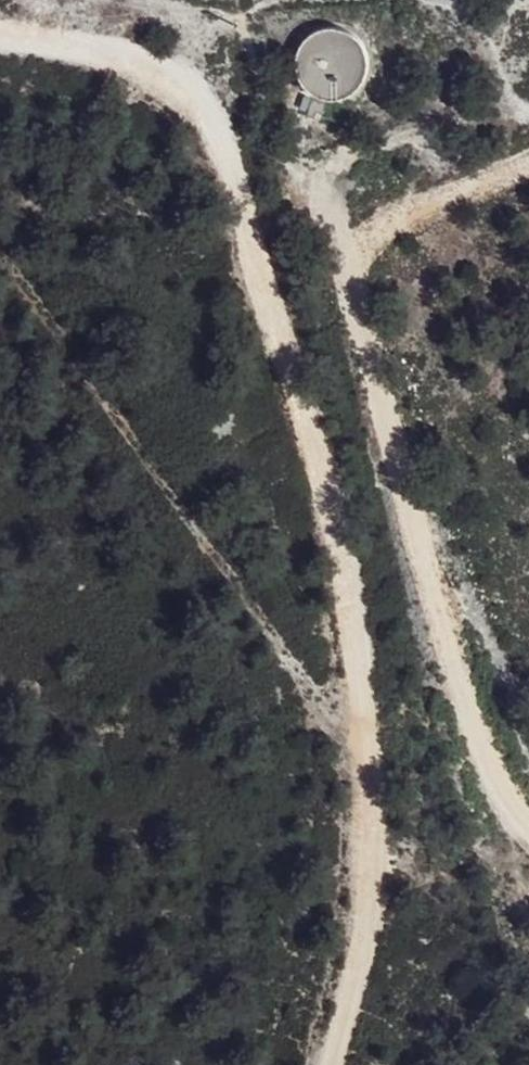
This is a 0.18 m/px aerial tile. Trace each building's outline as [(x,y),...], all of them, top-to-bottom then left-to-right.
[(297,65),(298,70),(299,72),(300,77),(301,80),(304,84),(306,86),(307,88),(311,91),(316,95),(317,95),(320,96),(322,97),(324,98),(327,98),(332,99),(337,99),(339,98),(344,97),(347,96),(349,96),(353,93),(356,91),(357,90),(359,88),(362,84),(364,82),(365,80),(367,76),(369,71),(369,68),(370,63),(369,58),(368,53),(367,48),(364,44),(361,40),(358,36),(354,33),(350,30),(343,28),(339,27),(338,27),(330,27),(328,27),(325,27),(320,29),(318,30),(314,33),(311,34),(308,38),(306,40),(304,43),(303,43),(302,46),(300,50),(298,55),(297,60),(297,63),(297,65)]
